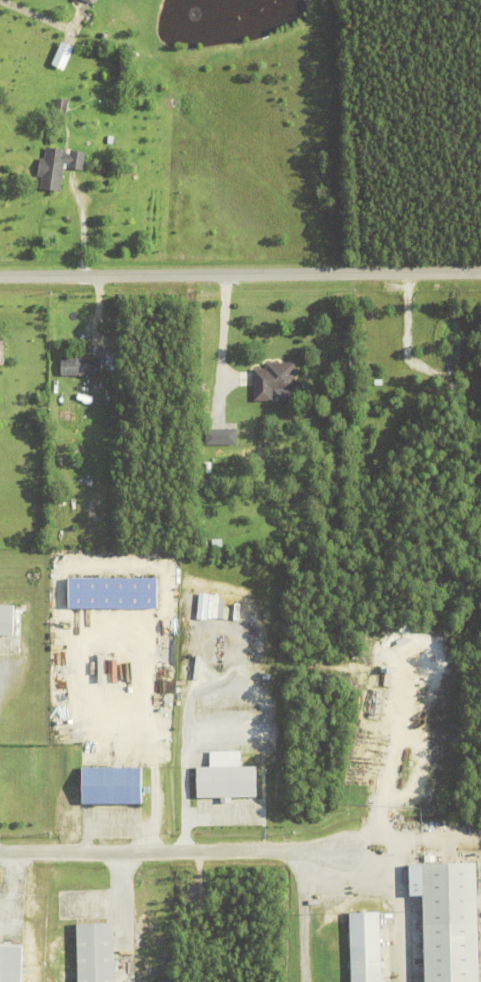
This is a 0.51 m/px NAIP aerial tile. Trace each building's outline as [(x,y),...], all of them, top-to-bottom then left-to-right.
[(47,65),(59,71),(69,48),(56,42),(47,65)] [(67,171),(68,166),(64,166),(60,193),(40,191),(42,179),(37,178),(39,160),(44,161),(46,149),(78,153),(77,154),(85,155),(83,172),(67,171)] [(61,373),(61,356),(101,356),(101,373),(61,373)] [(253,371),(265,371),(265,365),(294,365),(294,392),(273,392),(273,404),(253,404),(253,371)] [(79,408),(79,417),(59,416),(60,393),(92,394),(92,409),(79,408)] [(234,430),(202,429),(201,445),(233,445),(234,430)] [(212,538),(222,538),(222,548),(212,548),(212,538)] [(201,540),(210,540),(210,549),(201,549),(201,540)] [(68,574),(157,574),(157,605),(68,605),(68,574)] [(226,607),(218,606),(218,594),(194,593),(193,618),(225,619),(226,607)] [(12,635),(12,605),(0,604),(0,635),(12,635)] [(82,765),(141,764),(142,801),(82,802),(82,765)] [(197,765),(256,764),(256,794),(197,795),(197,765)] [(474,859),(477,981),(422,981),(419,861),(474,859)] [(376,909),(378,981),(348,981),(346,910),(376,909)] [(113,921),(114,981),(78,981),(77,922),(113,921)] [(19,941),(17,981),(0,981),(0,940),(19,941)]
